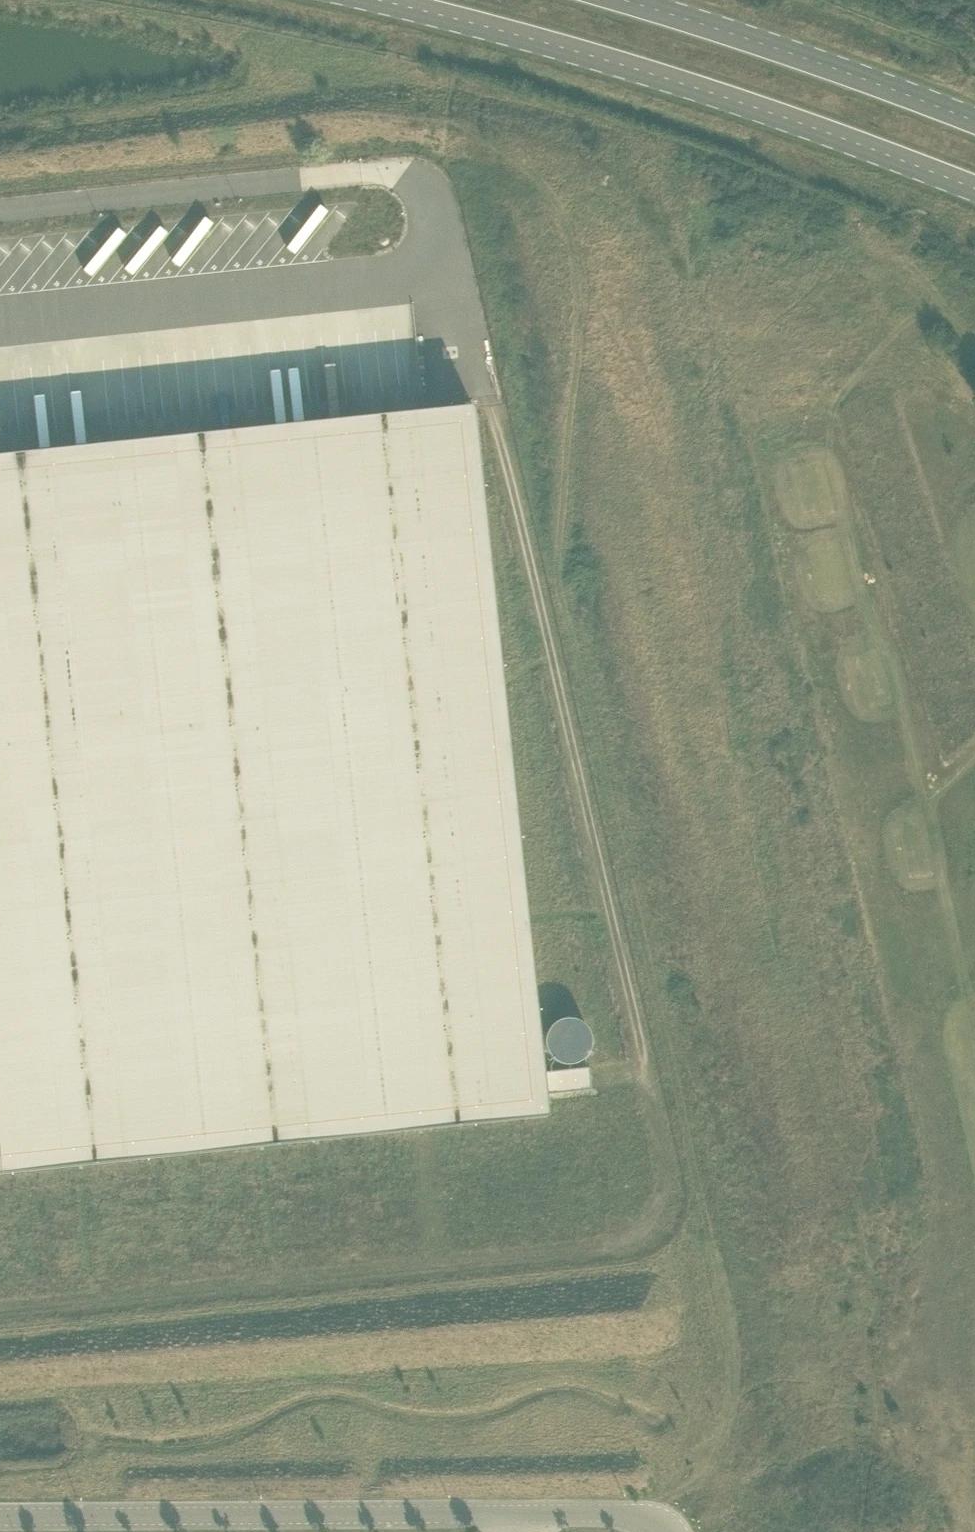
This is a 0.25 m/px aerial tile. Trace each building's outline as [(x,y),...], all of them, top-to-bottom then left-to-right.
[(541,1118),(467,407),(0,456),(0,1175),(541,1118)]
